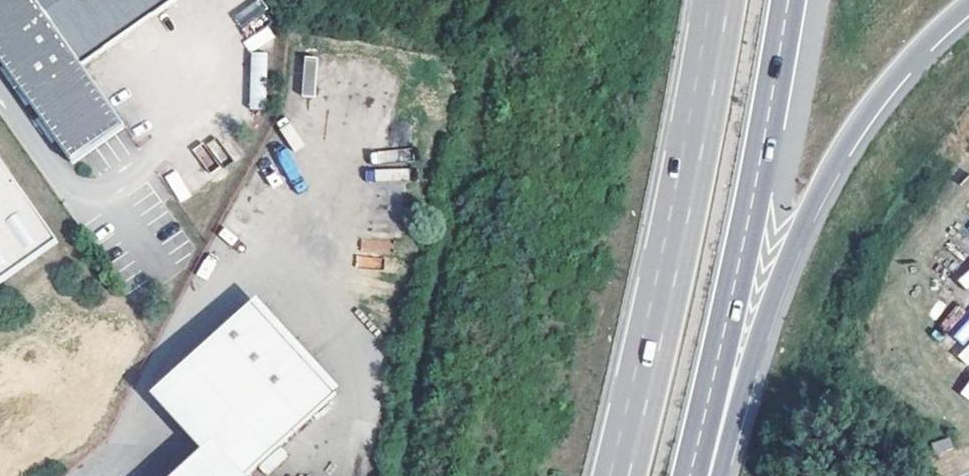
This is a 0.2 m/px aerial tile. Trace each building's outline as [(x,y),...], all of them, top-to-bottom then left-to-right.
[(178,0),(0,0),(0,59),(74,165),(127,126),(85,66),(178,0)] [(0,156),(0,283),(59,241),(0,156)] [(337,394),(255,304),(164,386),(225,452),(198,475),(247,475),(337,394)] [(952,454),(928,461),(932,475),(957,469),(952,454)]
